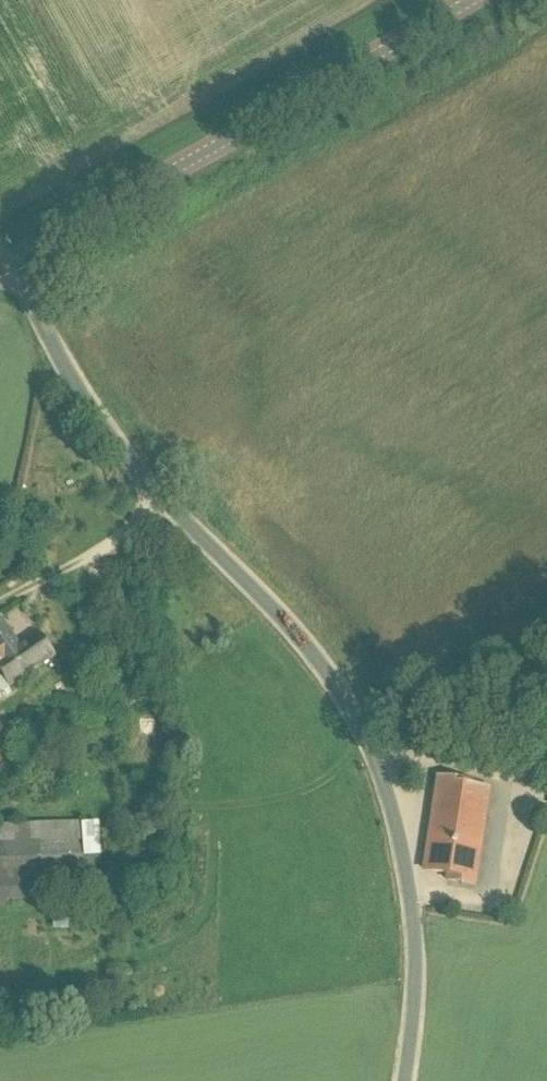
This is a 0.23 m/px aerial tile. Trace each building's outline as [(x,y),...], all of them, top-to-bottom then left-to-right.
[(0,616),(0,688),(3,692),(11,687),(11,686),(54,656),(40,635),(22,648),(0,616)] [(13,747),(0,726),(0,755),(13,747)] [(121,759),(133,758),(132,741),(120,742),(121,759)] [(476,887),(479,866),(485,828),(490,790),(471,787),(471,784),(440,779),(427,871),(447,874),(445,882),(476,887)] [(546,806),(546,792),(538,792),(538,806),(546,806)] [(104,849),(102,816),(85,817),(87,850),(104,849)] [(82,822),(0,825),(0,902),(41,900),(40,870),(103,867),(102,857),(84,858),(82,822)]
